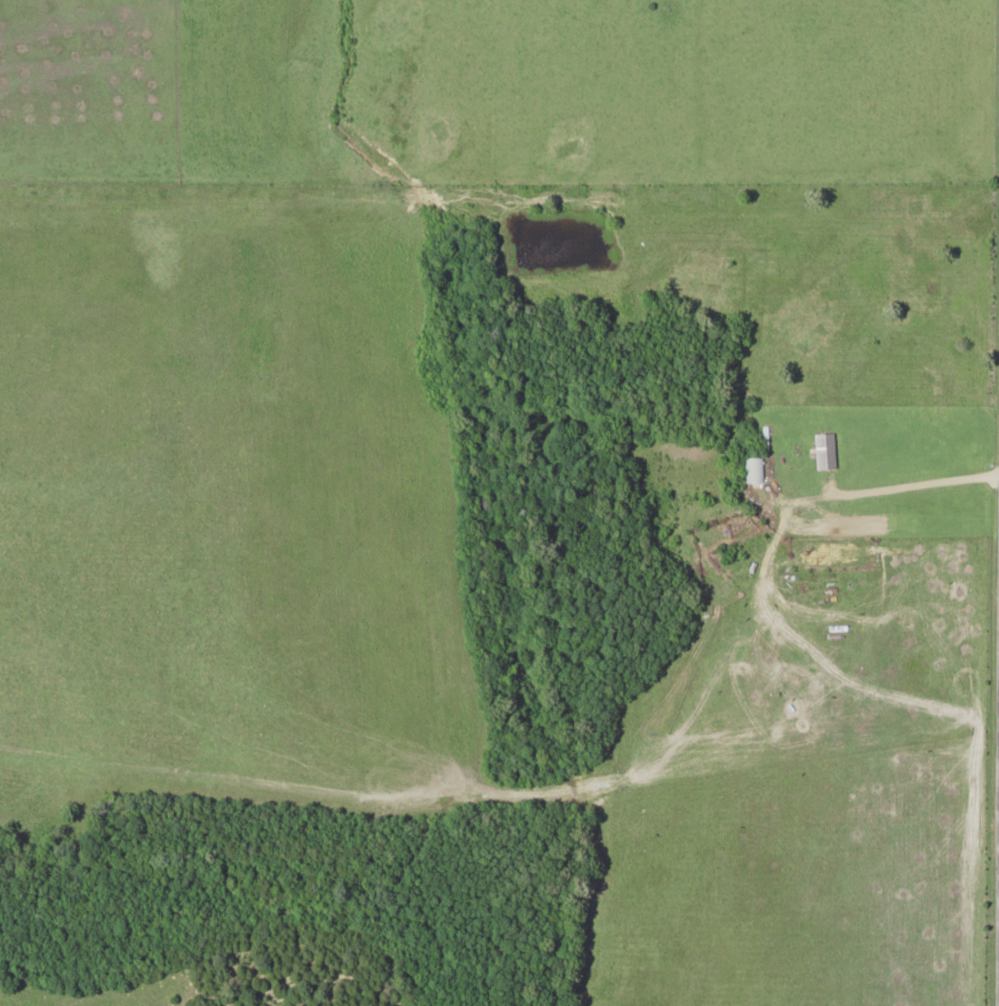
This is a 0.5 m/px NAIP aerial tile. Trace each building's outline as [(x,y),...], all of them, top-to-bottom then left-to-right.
[(817,433),(818,469),(837,468),(837,432),(817,433)] [(763,457),(746,457),(746,481),(763,481),(763,457)]
